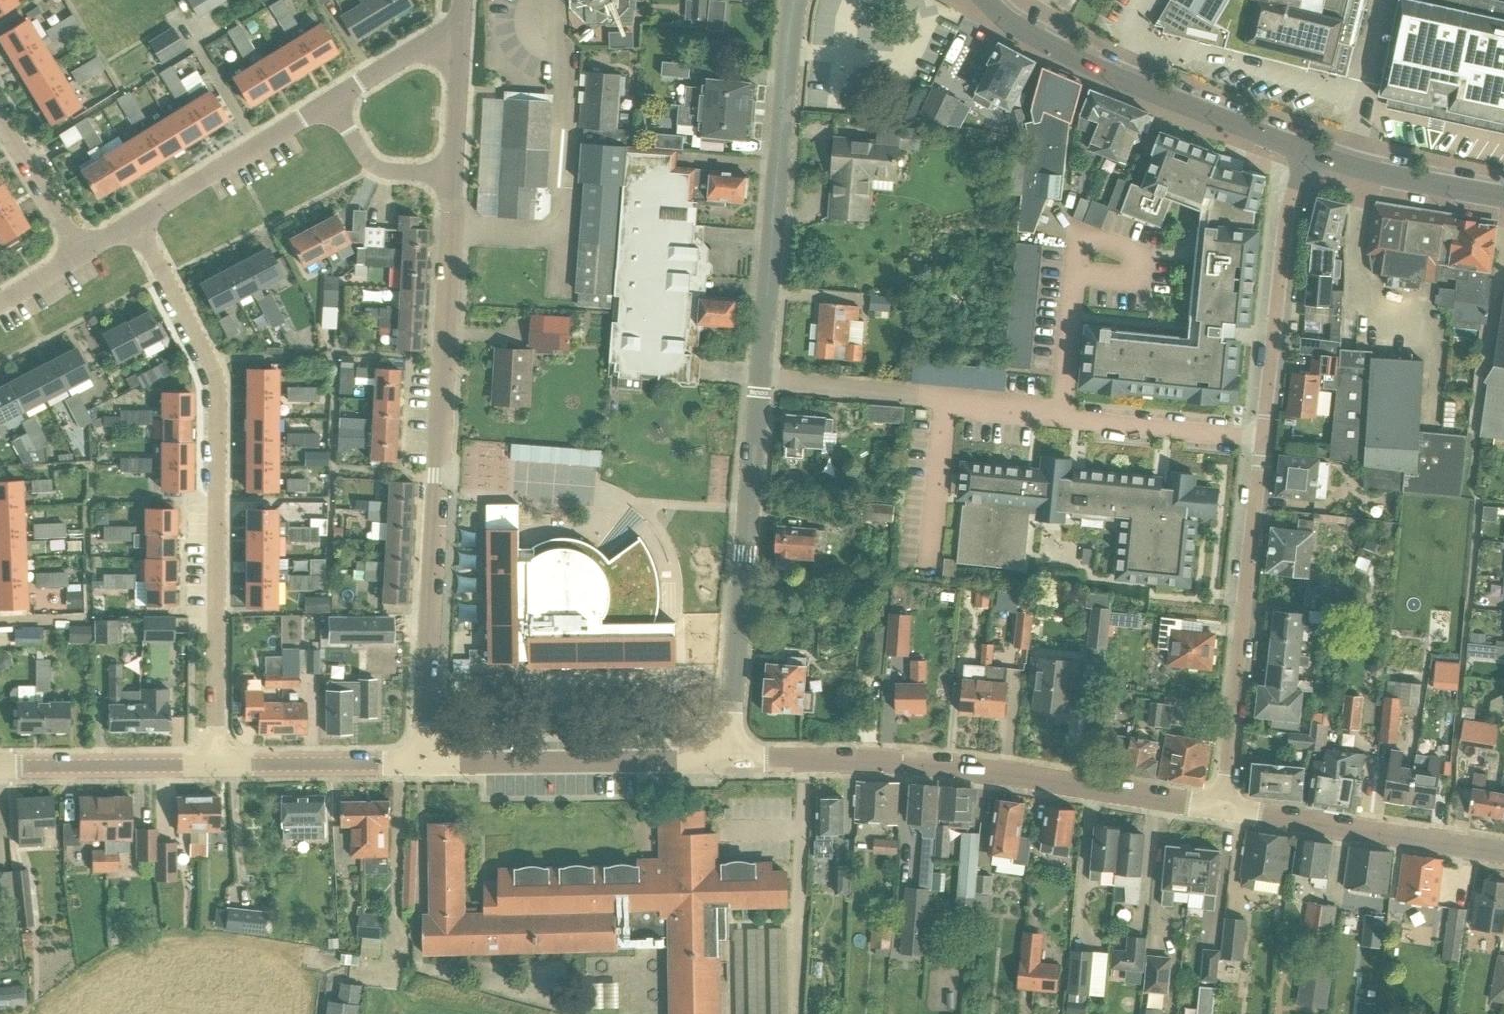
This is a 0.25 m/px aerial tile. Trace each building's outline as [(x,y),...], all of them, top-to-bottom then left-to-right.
[(17,4),(14,0),(0,0),(0,14),(17,4)] [(225,2),(224,0),(187,0),(198,18),(225,2)] [(269,6),(278,21),(285,18),(282,14),(289,10),(282,0),(278,0),(269,6)] [(382,24),(381,22),(411,4),(408,0),(361,0),(363,4),(343,17),(356,39),(382,24)] [(639,0),(581,0),(581,3),(594,15),(607,14),(606,23),(635,25),(636,10),(638,10),(639,0)] [(706,21),(707,21),(708,0),(692,0),(689,0),(687,0),(686,19),(693,20),(692,27),(705,27),(706,21)] [(1155,26),(1163,28),(1162,34),(1172,36),(1198,14),(1199,15),(1199,16),(1198,17),(1198,19),(1198,20),(1198,21),(1199,23),(1200,24),(1200,25),(1201,26),(1203,27),(1204,27),(1205,27),(1207,28),(1208,27),(1209,27),(1211,27),(1212,26),(1213,25),(1214,24),(1228,33),(1224,46),(1250,53),(1252,47),(1267,51),(1266,57),(1286,62),(1285,65),(1307,71),(1308,69),(1345,79),(1353,49),(1355,49),(1356,46),(1367,0),(1170,0),(1155,26)] [(1495,0),(1400,0),(1379,96),(1434,107),(1435,103),(1448,106),(1447,110),(1461,114),(1503,123),(1503,2),(1495,0)] [(285,18),(278,21),(286,33),(292,30),(298,26),(297,24),(289,10),(282,14),(285,18)] [(61,29),(65,35),(80,26),(72,14),(61,20),(65,27),(61,29)] [(726,16),(709,15),(707,29),(724,30),(726,16)] [(40,42),(27,20),(0,36),(0,37),(13,58),(40,42)] [(54,42),(65,35),(61,29),(65,27),(61,20),(45,31),(48,37),(50,36),(54,42)] [(298,26),(292,30),(297,39),(298,38),(315,65),(336,52),(320,25),(308,32),(301,21),(297,24),(298,26)] [(239,24),(226,32),(234,44),(240,40),(242,44),(248,40),(239,24)] [(161,64),(186,49),(172,27),(148,42),(161,64)] [(640,31),(619,32),(620,47),(641,45),(640,31)] [(52,43),(54,42),(50,36),(48,37),(40,42),(13,58),(26,80),(53,63),(43,47),(51,42),(52,43)] [(297,39),(277,51),(293,78),(315,65),(298,38),(297,39)] [(240,40),(234,44),(243,59),(256,52),(248,40),(242,44),(240,40)] [(999,45),(993,41),(989,42),(982,55),(983,57),(990,62),(989,63),(992,65),(987,74),(975,74),(971,82),(978,92),(973,100),(988,108),(993,100),(1007,107),(1010,123),(1025,121),(1022,107),(1026,94),(1021,92),(1036,62),(1000,43),(999,45)] [(277,51),(255,65),(271,91),(293,78),(277,51)] [(91,69),(94,75),(106,68),(99,57),(71,73),(75,79),(76,78),(73,73),(84,66),(87,72),(91,69)] [(690,78),(691,63),(663,61),(662,75),(690,78)] [(39,101),(66,85),(53,63),(26,80),(39,101)] [(170,65),(158,73),(175,101),(188,94),(181,83),(170,65)] [(255,65),(233,78),(250,105),(271,91),(255,65)] [(78,84),(94,75),(91,69),(87,72),(84,66),(73,73),(76,78),(75,79),(78,84)] [(193,89),(209,78),(200,66),(184,76),(193,89)] [(1028,135),(1018,231),(1034,232),(1047,198),(1061,200),(1070,121),(1073,122),(1082,87),(1083,84),(1064,75),(1044,67),(1033,106),(1032,111),(1034,121),(1026,123),(1028,135)] [(622,74),(589,72),(584,143),(627,146),(628,130),(618,129),(620,95),(625,95),(626,76),(622,76),(622,74)] [(688,106),(752,111),(755,83),(729,81),(729,77),(716,76),(715,80),(705,79),(704,89),(689,88),(688,106)] [(66,85),(39,101),(52,123),(80,107),(66,85)] [(949,126),(961,99),(933,86),(921,114),(949,126)] [(1082,114),(1078,128),(1088,132),(1093,118),(1101,122),(1093,142),(1090,149),(1103,155),(1125,164),(1128,157),(1133,143),(1135,144),(1136,142),(1139,142),(1143,135),(1141,132),(1142,130),(1147,132),(1154,117),(1148,114),(1149,113),(1122,101),(1107,95),(1107,96),(1091,90),(1090,92),(1091,93),(1082,114)] [(125,112),(136,105),(128,91),(116,98),(125,112)] [(188,105),(205,132),(226,119),(210,92),(188,105)] [(540,219),(548,212),(549,192),(546,189),(550,102),(505,99),(497,217),(534,219),(540,219)] [(136,105),(125,112),(133,127),(145,120),(136,105)] [(183,146),(205,132),(188,105),(167,118),(183,146)] [(749,139),(752,111),(688,106),(686,123),(700,124),(699,135),(710,136),(710,139),(723,141),(724,137),(749,139)] [(75,125),(82,137),(94,129),(86,117),(74,125),(75,125)] [(162,159),(183,146),(167,118),(145,132),(162,159)] [(82,137),(75,125),(59,135),(67,148),(83,139),(82,137)] [(918,150),(919,129),(877,125),(875,142),(837,139),(834,170),(835,170),(832,215),(869,218),(872,179),(897,182),(900,148),(918,150)] [(91,158),(78,166),(98,198),(120,185),(103,157),(98,148),(103,145),(94,129),(82,137),(83,139),(90,150),(87,152),(91,158)] [(1243,172),(1217,165),(1221,154),(1160,131),(1152,154),(1154,155),(1142,187),(1132,183),(1121,212),(1161,228),(1172,200),(1179,203),(1200,211),(1201,210),(1205,210),(1204,226),(1199,225),(1195,263),(1190,318),(1202,320),(1199,345),(1112,336),(1113,329),(1087,326),(1081,386),(1101,388),(1100,391),(1124,393),(1124,390),(1190,397),(1190,399),(1214,402),(1214,399),(1236,401),(1238,378),(1236,377),(1239,342),(1234,341),(1236,323),(1249,324),(1258,231),(1253,231),(1255,211),(1258,212),(1267,175),(1243,169),(1243,172)] [(141,172),(162,159),(145,132),(124,145),(141,172)] [(684,149),(685,135),(657,133),(656,147),(684,149)] [(578,306),(614,309),(622,215),(622,214),(627,146),(584,143),(582,143),(579,182),(586,182),(576,292),(579,292),(578,306)] [(120,185),(141,172),(124,145),(103,157),(120,185)] [(657,148),(627,146),(622,214),(622,215),(614,309),(613,321),(610,362),(615,362),(615,372),(619,372),(618,378),(639,379),(639,373),(659,374),(658,380),(689,382),(691,354),(686,354),(687,327),(690,328),(690,327),(667,324),(671,273),(691,275),(697,276),(699,248),(694,247),(698,205),(725,207),(726,201),(744,203),(746,188),(748,188),(749,179),(746,179),(747,173),(656,165),(657,148)] [(1002,155),(998,192),(1022,195),(1025,157),(1002,155)] [(1080,188),(1081,175),(1071,174),(1069,187),(1080,188)] [(14,205),(1,185),(0,185),(0,213),(14,205)] [(1312,242),(1337,248),(1338,246),(1344,246),(1345,236),(1340,236),(1348,204),(1319,197),(1308,241),(1312,242)] [(1075,213),(1073,218),(1085,222),(1092,202),(1081,198),(1078,204),(1075,213)] [(1085,222),(1101,228),(1110,207),(1108,206),(1093,200),(1092,202),(1085,222)] [(1490,278),(1491,272),(1497,225),(1422,213),(1422,208),(1378,201),(1371,259),(1373,272),(1389,275),(1387,285),(1419,289),(1421,280),(1438,282),(1439,277),(1457,279),(1455,289),(1440,288),(1438,307),(1453,308),(1451,327),(1480,330),(1481,323),(1487,324),(1492,278),(1490,278)] [(0,213),(0,237),(3,242),(27,226),(14,205),(0,213)] [(311,227),(326,255),(331,265),(342,260),(337,249),(350,242),(335,215),(311,227)] [(367,256),(426,259),(428,228),(417,228),(418,216),(399,215),(398,230),(403,231),(402,249),(382,247),(367,247),(367,248),(367,256)] [(304,267),(326,255),(311,227),(289,239),(304,267)] [(1334,259),(1337,248),(1312,242),(1309,273),(1307,273),(1305,305),(1331,307),(1333,277),(1340,278),(1342,260),(1334,259)] [(1016,247),(1005,366),(1006,367),(1031,369),(1043,245),(1017,243),(1016,247)] [(719,244),(718,260),(731,260),(731,244),(719,244)] [(354,247),(354,265),(366,266),(367,256),(367,248),(354,247)] [(259,286),(260,287),(282,275),(269,249),(246,260),(259,286)] [(425,290),(426,259),(367,256),(366,266),(401,268),(400,288),(425,290)] [(237,299),(260,287),(259,286),(246,260),(223,272),(237,299)] [(353,275),(366,276),(366,266),(354,265),(353,275)] [(214,311),(237,299),(223,272),(201,284),(214,311)] [(690,292),(691,275),(671,273),(667,324),(690,327),(692,292),(690,292)] [(336,329),(339,276),(324,276),(322,328),(336,329)] [(423,319),(425,290),(400,288),(399,308),(379,307),(378,309),(365,308),(364,317),(378,318),(378,316),(423,319)] [(1341,339),(1343,291),(1333,291),(1331,339),(1341,339)] [(269,293),(257,300),(266,316),(272,313),(270,309),(276,306),(269,293)] [(898,298),(891,298),(891,296),(871,295),(870,308),(897,310),(897,306),(911,307),(912,298),(898,297),(898,298)] [(733,326),(733,322),(736,320),(736,315),(734,313),(735,300),(703,297),(701,323),(733,326)] [(862,361),(863,345),(862,344),(864,322),(859,321),(860,306),(823,303),(818,357),(862,361)] [(272,313),(266,316),(272,328),(273,328),(278,325),(284,322),(276,306),(270,309),(272,313)] [(1495,365),(1484,382),(1487,384),(1480,436),(1494,438),(1503,439),(1503,309),(1495,365)] [(127,323),(140,348),(163,336),(150,311),(127,323)] [(227,338),(239,332),(229,314),(218,320),(227,338)] [(569,351),(572,317),(530,314),(528,348),(569,351)] [(421,351),(423,319),(378,316),(378,318),(378,327),(398,328),(396,349),(421,351)] [(117,360),(140,348),(127,323),(104,335),(117,360)] [(54,360),(67,387),(90,375),(76,349),(54,360)] [(530,405),(533,351),(497,349),(496,369),(501,370),(499,403),(530,405)] [(1405,470),(1403,491),(1460,496),(1467,435),(1419,431),(1424,360),(1372,357),(1372,351),(1340,349),(1340,356),(1337,389),(1329,459),(1366,464),(1405,470)] [(1320,387),(1337,389),(1340,356),(1312,355),(1310,375),(1293,373),(1289,413),(1316,416),(1320,387)] [(353,356),(341,356),(340,368),(352,368),(353,356)] [(45,398),(67,387),(54,360),(31,372),(45,398)] [(142,388),(171,374),(165,362),(136,376),(142,388)] [(976,388),(977,367),(914,362),(912,382),(976,388)] [(373,399),(398,401),(400,369),(375,368),(355,367),(355,377),(375,378),(373,399)] [(248,394),(277,393),(277,370),(248,369),(248,394)] [(22,410),(45,398),(31,372),(9,384),(22,410)] [(22,410),(9,384),(0,389),(0,422),(22,410)] [(287,387),(287,402),(305,402),(305,395),(301,395),(301,387),(287,387)] [(301,387),(301,395),(305,395),(305,402),(319,402),(319,387),(301,387)] [(77,393),(64,400),(70,412),(77,409),(79,413),(85,409),(77,393)] [(163,417),(191,417),(191,393),(163,393),(163,417)] [(248,418),(277,417),(277,393),(248,394),(248,418)] [(215,398),(200,397),(199,409),(214,410),(215,398)] [(396,431),(398,401),(373,399),(372,420),(339,418),(339,428),(396,431)] [(903,424),(904,407),(864,405),(863,421),(903,424)] [(92,421),(85,409),(79,413),(77,409),(70,412),(79,429),(91,422),(92,422),(92,421)] [(36,451),(43,447),(48,445),(34,415),(21,422),(26,432),(36,451)] [(835,455),(837,431),(833,430),(834,419),(825,418),(826,418),(788,415),(786,444),(785,458),(804,459),(805,446),(823,447),(823,454),(835,455)] [(104,425),(104,426),(119,426),(119,424),(152,424),(152,418),(119,417),(104,417),(104,425)] [(191,441),(191,417),(163,417),(163,441),(191,441)] [(248,442),(276,441),(277,417),(248,418),(248,442)] [(395,461),(396,431),(339,428),(338,446),(351,447),(351,438),(371,439),(370,460),(395,461)] [(287,433),(287,447),(301,448),(301,440),(305,440),(305,433),(287,433)] [(301,440),(301,448),(319,448),(319,433),(305,433),(305,440),(301,440)] [(1494,438),(1493,446),(1503,448),(1503,439),(1494,438)] [(191,466),(191,441),(163,441),(163,465),(191,466)] [(248,466),(276,466),(276,441),(248,442),(248,466)] [(328,452),(316,452),(316,465),(328,465),(328,452)] [(1316,500),(1320,459),(1281,454),(1276,496),(1316,500)] [(1068,478),(1070,461),(1044,458),(1042,471),(963,463),(960,498),(971,499),(970,505),(963,505),(957,563),(1025,570),(1030,513),(1038,514),(1038,519),(1064,522),(1065,511),(1123,517),(1117,578),(1189,585),(1195,522),(1186,521),(1187,513),(1215,516),(1217,490),(1194,488),(1195,476),(1169,473),(1167,488),(1159,488),(1160,479),(1077,470),(1076,479),(1068,478)] [(1365,488),(1403,491),(1405,470),(1366,464),(1365,488)] [(191,490),(191,466),(163,465),(163,490),(191,490)] [(276,466),(248,466),(248,490),(276,490),(276,466)] [(32,492),(51,492),(51,479),(31,480),(32,492)] [(286,491),(289,491),(307,491),(307,479),(286,479),(286,491)] [(367,510),(412,512),(414,482),(389,480),(388,502),(367,500),(367,510)] [(22,506),(21,481),(0,482),(0,507),(22,506)] [(355,509),(367,510),(367,500),(355,500),(354,509),(355,509)] [(893,522),(895,505),(863,502),(862,520),(893,522)] [(323,504),(310,504),(309,525),(309,528),(300,528),(300,535),(304,535),(304,541),(318,542),(318,536),(327,536),(327,526),(323,526),(323,525),(323,504)] [(532,548),(521,548),(521,504),(487,504),(489,664),(521,664),(522,659),(530,659),(530,670),(552,670),(679,668),(677,621),(657,621),(659,614),(659,611),(660,608),(660,604),(661,601),(661,598),(661,594),(661,587),(660,584),(660,581),(659,577),(659,574),(657,568),(656,564),(655,561),(654,558),(652,555),(650,549),(648,546),(644,540),(640,535),(637,537),(639,539),(610,560),(607,557),(606,555),(604,554),(601,551),(598,549),(593,545),(587,543),(583,541),(579,540),(577,540),(571,539),(565,538),(559,539),(555,539),(551,540),(545,542),(541,543),(539,544),(535,546),(532,548)] [(23,531),(22,506),(0,507),(0,532),(23,531)] [(146,533),(175,533),(175,509),(146,509),(146,533)] [(248,509),(248,534),(276,534),(276,535),(286,535),(286,527),(288,527),(288,522),(276,522),(276,510),(248,509)] [(410,543),(412,512),(367,510),(366,520),(387,521),(386,541),(410,543)] [(1299,519),(1298,530),(1275,527),(1272,526),(1267,571),(1309,575),(1315,521),(1299,519)] [(65,522),(51,523),(52,530),(47,530),(47,538),(66,538),(65,522)] [(51,523),(33,523),(33,538),(47,538),(47,530),(52,530),(51,523)] [(815,559),(817,529),(779,526),(777,556),(776,568),(793,569),(794,557),(815,559)] [(300,535),(300,528),(288,527),(286,527),(286,535),(286,541),(304,541),(304,535),(300,535)] [(24,556),(23,531),(0,532),(0,557),(24,556)] [(175,557),(175,533),(146,533),(146,557),(175,557)] [(276,558),(276,535),(276,534),(248,534),(248,558),(276,558)] [(66,554),(81,553),(80,541),(67,542),(67,549),(66,549),(66,554)] [(408,573),(410,543),(386,541),(385,563),(356,561),(356,570),(408,573)] [(25,582),(24,556),(0,557),(0,583),(25,582)] [(1367,571),(1371,560),(1359,556),(1355,566),(1367,571)] [(175,581),(175,557),(146,557),(146,581),(175,581)] [(248,558),(248,582),(276,582),(276,581),(286,581),(286,575),(288,575),(288,569),(276,569),(276,558),(248,558)] [(407,604),(408,573),(356,570),(355,580),(384,582),(382,602),(407,604)] [(49,580),(49,572),(35,573),(35,588),(54,587),(54,580),(49,580)] [(67,572),(49,572),(49,580),(54,580),(54,587),(68,586),(67,572)] [(304,582),(304,575),(288,575),(286,575),(286,581),(286,589),(300,589),(300,582),(304,582)] [(317,575),(304,575),(304,582),(300,582),(300,589),(318,589),(318,576),(317,576),(317,575)] [(103,581),(103,580),(95,580),(95,586),(103,586),(103,588),(135,589),(135,581),(103,581)] [(175,606),(175,581),(146,581),(146,606),(175,606)] [(0,583),(0,608),(27,607),(25,582),(0,583)] [(276,606),(276,582),(247,582),(247,606),(276,606)] [(1018,613),(1018,610),(1033,612),(1036,585),(1024,583),(1023,591),(999,589),(996,610),(1018,613)] [(1315,608),(1317,587),(1305,586),(1303,607),(1315,608)] [(993,602),(992,588),(980,589),(981,603),(993,602)] [(73,607),(86,604),(83,592),(70,595),(73,607)] [(1111,612),(1112,608),(1110,608),(1111,595),(1088,592),(1086,608),(1093,609),(1086,663),(1103,665),(1105,649),(1107,649),(1110,625),(1111,612)] [(1028,649),(1033,612),(1018,610),(1018,613),(1014,647),(1028,649)] [(1272,637),(1302,640),(1305,614),(1275,611),(1272,637)] [(309,641),(310,612),(288,612),(288,641),(309,641)] [(908,656),(912,614),(890,612),(886,654),(908,656)] [(1126,613),(1111,612),(1110,625),(1125,627),(1126,613)] [(175,641),(175,616),(142,616),(142,622),(139,622),(139,638),(143,638),(143,641),(175,641)] [(385,616),(346,616),(347,639),(386,638),(385,616)] [(1211,668),(1215,635),(1181,631),(1182,619),(1161,617),(1158,649),(1171,650),(1169,666),(1173,670),(1178,670),(1182,668),(1182,665),(1211,668)] [(95,643),(119,643),(118,619),(94,620),(95,643)] [(91,643),(91,626),(69,626),(69,643),(91,643)] [(22,646),(43,646),(43,629),(22,629),(22,646)] [(1485,643),(1486,634),(1471,632),(1470,642),(1485,643)] [(1301,655),(1302,640),(1272,637),(1269,661),(1299,665),(1308,666),(1310,656),(1301,655)] [(323,661),(344,660),(344,639),(322,640),(323,661)] [(983,643),(982,659),(987,659),(987,657),(992,657),(993,644),(983,643)] [(1494,659),(1503,660),(1503,646),(1495,645),(1494,659)] [(282,661),(282,688),(299,688),(299,675),(298,675),(299,649),(282,649),(282,661)] [(306,650),(306,673),(320,673),(320,650),(306,649),(306,650)] [(470,649),(470,659),(470,662),(483,662),(483,649),(470,649)] [(776,714),(779,711),(815,713),(816,692),(805,691),(807,666),(806,666),(806,658),(788,657),(788,664),(768,663),(764,710),(766,710),(769,714),(776,714)] [(982,659),(981,672),(986,673),(985,680),(983,714),(1005,716),(1008,682),(1009,667),(991,666),(992,657),(987,657),(987,659),(982,659)] [(1031,658),(1028,686),(1037,687),(1035,707),(1069,711),(1071,689),(1077,689),(1078,680),(1080,662),(1031,658)] [(50,692),(50,659),(35,659),(35,692),(50,692)] [(927,683),(927,660),(911,660),(910,683),(898,683),(897,711),(927,711),(927,683)] [(282,661),(261,661),(261,673),(264,673),(264,688),(282,688),(282,661)] [(1298,680),(1299,665),(1269,661),(1267,685),(1303,690),(1303,691),(1312,692),(1313,681),(1298,680)] [(139,731),(139,704),(122,704),(122,664),(108,664),(109,731),(139,731)] [(335,691),(326,691),(327,732),(351,732),(351,712),(358,712),(358,717),(376,717),(376,679),(357,679),(357,683),(335,683),(335,691)] [(964,679),(961,713),(983,714),(985,680),(964,679)] [(1419,707),(1421,684),(1388,680),(1386,696),(1384,696),(1379,741),(1397,743),(1401,705),(1419,707)] [(1303,690),(1267,685),(1259,685),(1256,716),(1273,718),(1272,726),(1298,729),(1299,721),(1300,721),(1303,691),(1303,690)] [(139,704),(139,731),(170,730),(170,704),(169,704),(169,689),(140,689),(140,704),(139,704)] [(283,734),(283,702),(263,702),(263,691),(244,691),(244,721),(259,721),(259,734),(283,734)] [(283,702),(283,734),(285,734),(287,738),(294,738),(296,734),(306,733),(306,702),(297,702),(298,693),(289,693),(289,702),(283,702)] [(1360,730),(1364,696),(1344,694),(1340,728),(1360,730)] [(1219,704),(1199,700),(1197,713),(1216,716),(1219,704)] [(18,731),(43,731),(43,702),(18,702),(18,731)] [(43,702),(43,731),(69,731),(69,702),(43,702)] [(1160,727),(1163,704),(1151,702),(1148,725),(1160,727)] [(1425,738),(1426,713),(1410,712),(1409,737),(1425,738)] [(1310,735),(1309,749),(1325,751),(1329,724),(1311,722),(1310,735)] [(1204,786),(1207,767),(1212,741),(1168,733),(1160,778),(1169,780),(1204,786)] [(1310,735),(1290,733),(1288,746),(1306,748),(1309,749),(1310,735)] [(1128,754),(1131,737),(1119,734),(1117,746),(1116,746),(1112,770),(1128,772),(1130,756),(1131,754),(1128,754)] [(1130,756),(1158,762),(1158,760),(1154,760),(1158,741),(1131,737),(1128,754),(1131,754),(1130,756)] [(1337,810),(1347,753),(1326,750),(1324,762),(1316,761),(1309,805),(1337,810)] [(1403,752),(1393,750),(1385,800),(1410,803),(1415,769),(1401,767),(1403,752)] [(1347,753),(1337,810),(1357,813),(1362,779),(1360,779),(1364,756),(1347,753)] [(1442,757),(1431,755),(1429,771),(1415,769),(1410,803),(1434,807),(1442,757)] [(1155,777),(1158,762),(1130,756),(1128,772),(1155,777)] [(1302,799),(1305,766),(1253,762),(1250,795),(1302,799)] [(1473,790),(1469,812),(1497,817),(1501,792),(1485,790),(1487,773),(1474,771),(1472,790),(1473,790)] [(897,824),(899,783),(858,781),(856,822),(897,824)] [(936,823),(939,786),(912,784),(910,821),(936,823)] [(971,820),(973,788),(942,786),(940,818),(939,818),(939,824),(938,824),(937,838),(947,838),(948,827),(970,828),(970,820),(971,820)] [(20,845),(43,844),(42,826),(54,825),(52,795),(17,798),(20,845)] [(76,795),(67,795),(68,816),(77,815),(76,795)] [(325,837),(326,796),(285,795),(284,837),(325,837)] [(105,839),(104,839),(104,850),(105,872),(118,872),(118,853),(129,852),(129,839),(131,839),(131,796),(105,797),(105,839)] [(80,839),(104,839),(105,839),(105,797),(80,797),(80,839)] [(189,856),(199,856),(198,797),(176,797),(177,831),(189,831),(189,843),(189,856)] [(198,797),(199,856),(206,857),(206,843),(206,831),(221,831),(220,797),(198,797)] [(844,833),(844,798),(818,798),(818,868),(811,868),(811,891),(832,891),(833,869),(830,869),(830,833),(844,833)] [(1013,801),(998,799),(993,833),(990,855),(1013,857),(1012,863),(1028,865),(1032,838),(1020,836),(1025,803),(1021,803),(1019,801),(1015,800),(1013,801)] [(365,858),(372,858),(370,801),(342,802),(343,826),(353,826),(353,858),(361,858),(361,870),(365,870),(365,858)] [(370,801),(372,858),(389,858),(389,825),(391,825),(391,801),(370,801)] [(1068,857),(1069,845),(1075,811),(1048,807),(1042,840),(1040,852),(1052,853),(1052,854),(1068,857)] [(703,813),(684,813),(662,814),(663,874),(650,874),(640,874),(640,866),(503,869),(503,882),(488,882),(489,912),(478,912),(478,907),(466,908),(464,822),(430,822),(432,913),(425,913),(425,954),(618,950),(618,948),(671,946),(672,1013),(721,1013),(719,939),(728,938),(727,905),(787,903),(787,871),(771,871),(771,862),(718,864),(717,832),(703,833),(703,813)] [(1117,869),(1121,832),(1121,829),(1097,827),(1093,867),(1091,867),(1090,880),(1101,881),(1102,868),(1116,869),(1117,869)] [(156,842),(157,842),(157,829),(135,829),(135,860),(154,860),(157,860),(156,842)] [(1285,882),(1292,837),(1248,830),(1241,876),(1285,882)] [(975,911),(978,875),(977,875),(980,833),(962,832),(957,909),(974,911),(975,911)] [(1117,869),(1116,869),(1115,886),(1125,886),(1126,903),(1139,904),(1143,872),(1141,872),(1144,834),(1121,832),(1117,869)] [(415,911),(418,837),(406,836),(403,910),(415,911)] [(929,927),(931,913),(928,913),(930,890),(932,890),(935,837),(923,837),(920,887),(905,886),(903,930),(904,930),(904,945),(925,946),(926,931),(927,931),(927,927),(929,927)] [(898,855),(898,840),(874,839),(873,853),(898,855)] [(1329,876),(1333,844),(1299,839),(1294,871),(1312,874),(1311,882),(1315,882),(1314,887),(1326,889),(1328,876),(1329,876)] [(157,860),(154,860),(154,881),(176,881),(176,842),(157,842),(156,842),(157,860)] [(1190,890),(1194,848),(1193,848),(1192,846),(1183,845),(1180,847),(1168,845),(1164,888),(1162,905),(1173,906),(1174,889),(1190,890)] [(1194,848),(1190,890),(1204,892),(1203,909),(1215,910),(1221,850),(1211,849),(1209,847),(1200,846),(1198,848),(1194,848)] [(1387,893),(1392,852),(1351,846),(1345,887),(1387,893)] [(105,872),(104,850),(91,850),(91,872),(105,872)] [(1437,905),(1443,859),(1405,853),(1398,899),(1437,905)] [(836,866),(835,894),(852,894),(853,865),(836,865),(836,866)] [(34,925),(28,868),(11,870),(17,927),(34,925)] [(9,871),(0,871),(0,932),(14,930),(9,871)] [(975,911),(974,911),(974,915),(987,916),(989,893),(991,893),(993,877),(978,875),(975,911)] [(1486,879),(1482,903),(1475,902),(1471,928),(1503,933),(1503,928),(1503,882),(1486,879)] [(1332,936),(1336,907),(1308,903),(1305,932),(1332,936)] [(365,914),(365,913),(363,913),(363,906),(359,906),(357,913),(346,912),(345,936),(358,937),(360,914),(365,914)] [(265,935),(267,911),(226,907),(224,930),(265,935)] [(1459,965),(1466,910),(1449,908),(1442,963),(1459,965)] [(360,914),(358,937),(362,937),(361,956),(382,957),(384,914),(365,913),(365,914),(360,914)] [(1384,916),(1365,914),(1362,945),(1380,948),(1384,916)] [(1243,959),(1247,919),(1225,917),(1221,958),(1240,960),(1240,959),(1243,959)] [(890,949),(892,923),(873,921),(870,947),(890,949)] [(23,950),(34,949),(32,932),(21,934),(23,950)] [(1041,963),(1044,934),(1023,932),(1021,962),(1019,961),(1017,989),(1057,992),(1059,964),(1041,963)] [(1144,971),(1147,937),(1128,935),(1126,951),(1112,949),(1110,968),(1144,971)] [(1093,951),(1071,949),(1067,992),(1069,992),(1068,1002),(1067,1002),(1066,1013),(1079,1013),(1086,1013),(1087,994),(1089,994),(1093,951)] [(1217,982),(1220,950),(1203,949),(1200,981),(1217,982)] [(1168,994),(1171,957),(1146,955),(1143,992),(1168,994)] [(1498,955),(1490,1000),(1503,1002),(1503,956),(1498,955)] [(1303,966),(1300,986),(1307,987),(1305,1005),(1328,1008),(1333,971),(1303,966)] [(619,976),(611,977),(612,999),(621,998),(619,976)] [(362,985),(341,983),(339,1002),(329,1000),(327,1013),(359,1013),(362,985)] [(25,998),(24,985),(0,988),(0,1001),(25,998)] [(1200,986),(1198,1005),(1213,1007),(1215,988),(1200,986)] [(1358,1001),(1356,1013),(1375,1013),(1377,1003),(1358,1001)]
